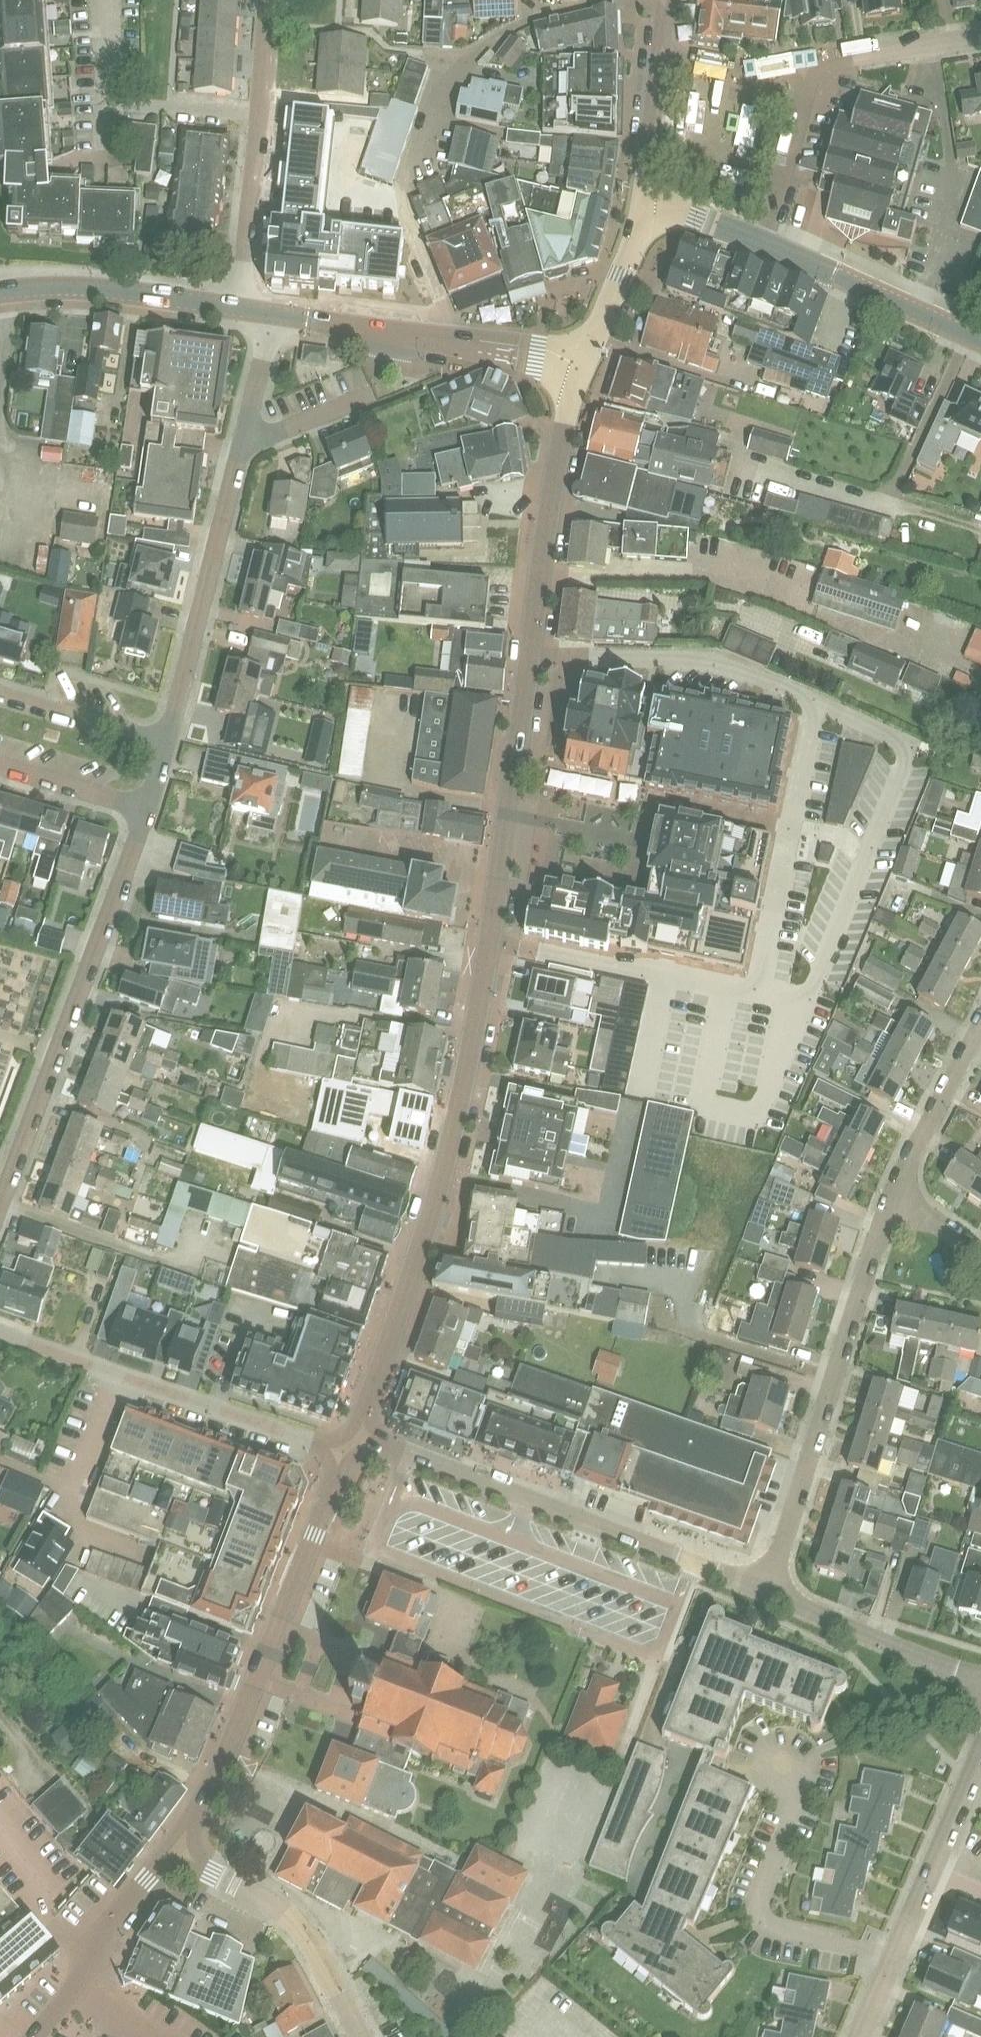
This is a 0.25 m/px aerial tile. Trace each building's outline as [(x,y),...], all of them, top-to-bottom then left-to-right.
[(44,22),(43,0),(0,0),(0,25),(44,22)] [(238,1),(221,0),(202,0),(200,29),(236,32),(238,1)] [(400,0),(364,0),(363,23),(398,26),(400,0)] [(441,48),(456,48),(457,16),(475,15),(476,19),(517,16),(516,0),(444,0),(441,48)] [(697,7),(703,8),(698,40),(720,43),(721,38),(743,41),(743,37),(774,41),(776,42),(781,0),(698,0),(697,7)] [(784,20),(794,18),(794,19),(803,18),(804,26),(816,24),(817,27),(833,25),(832,22),(836,21),(834,6),(830,6),(829,0),(786,0),(784,20)] [(867,17),(900,12),(898,0),(864,0),(867,17)] [(575,54),(617,54),(615,11),(595,12),(567,18),(574,48),(575,54)] [(191,15),(182,15),(181,29),(182,30),(190,30),(191,15)] [(542,55),(574,48),(567,18),(535,26),(542,55)] [(46,50),(44,22),(0,25),(0,53),(46,50)] [(54,24),(55,37),(70,36),(69,23),(54,24)] [(463,26),(462,45),(476,46),(477,27),(463,26)] [(189,43),(190,30),(182,30),(181,29),(179,29),(178,43),(189,43)] [(234,62),(236,32),(200,29),(197,60),(234,62)] [(364,68),(366,40),(322,37),(320,65),(364,68)] [(513,38),(497,58),(496,57),(489,66),(502,69),(505,64),(512,70),(514,68),(517,70),(525,59),(522,57),(528,50),(527,49),(513,38)] [(47,77),(45,52),(46,52),(46,50),(0,53),(0,80),(47,77)] [(425,77),(428,66),(409,59),(405,70),(425,77)] [(231,94),(234,62),(197,60),(195,91),(231,94)] [(618,103),(618,60),(545,60),(544,100),(618,103)] [(362,97),(364,68),(320,65),(318,94),(362,97)] [(421,87),(425,77),(405,70),(401,80),(421,87)] [(47,77),(0,80),(0,98),(1,108),(43,105),(43,107),(49,106),(47,77)] [(418,97),(421,87),(401,80),(398,90),(418,97)] [(488,84),(472,80),(469,92),(504,97),(520,98),(522,92),(506,88),(506,86),(489,82),(488,84)] [(978,80),(980,92),(962,95),(965,117),(980,114),(980,80),(978,80)] [(177,94),(188,95),(188,86),(178,86),(177,94)] [(414,108),(418,97),(398,90),(394,101),(414,108)] [(469,93),(460,91),(454,118),(497,127),(502,107),(518,110),(520,98),(504,97),(469,92),(469,93)] [(912,137),(920,108),(862,92),(855,116),(842,112),(829,158),(826,157),(822,169),(825,170),(819,191),(833,195),(826,219),(911,244),(916,228),(902,224),(926,141),(912,137)] [(388,98),(370,97),(369,109),(388,110),(388,98)] [(414,108),(394,101),(392,100),(389,108),(388,112),(382,110),(374,137),(405,147),(418,109),(414,108)] [(617,141),(618,103),(544,100),(543,132),(617,141)] [(297,104),(296,113),(307,114),(308,105),(297,104)] [(45,132),(43,107),(43,105),(1,108),(0,108),(0,137),(45,132)] [(60,118),(72,117),(71,105),(59,106),(59,115),(60,118)] [(308,105),(307,114),(318,115),(319,106),(308,105)] [(319,106),(318,115),(330,117),(331,107),(319,106)] [(331,107),(330,117),(341,118),(343,108),(331,107)] [(343,108),(341,118),(353,119),(355,108),(343,108)] [(355,108),(353,119),(365,121),(367,109),(355,108)] [(367,109),(365,121),(377,122),(381,111),(367,109)] [(272,223),(265,285),(319,291),(320,283),(336,285),(336,286),(398,293),(404,239),(342,233),(341,236),(333,236),(332,241),(324,240),(326,228),(318,228),(330,117),(318,115),(307,114),(296,113),(294,112),(282,224),(272,223)] [(915,135),(926,139),(932,119),(921,116),(920,116),(915,135)] [(151,175),(157,127),(121,123),(119,138),(139,140),(135,173),(151,175)] [(229,156),(230,149),(228,148),(230,135),(183,130),(181,149),(229,156)] [(496,139),(460,131),(459,131),(452,165),(451,166),(454,167),(454,168),(491,177),(491,175),(498,140),(496,139)] [(41,162),(47,162),(45,132),(0,137),(0,166),(15,164),(41,162)] [(553,150),(551,162),(556,163),(594,167),(591,181),(614,184),(620,143),(617,143),(574,139),(540,137),(540,135),(508,132),(507,144),(538,147),(553,150)] [(62,134),(63,149),(74,148),(72,133),(62,134)] [(173,135),(168,134),(161,134),(159,149),(171,151),(173,135)] [(392,185),(405,147),(374,137),(361,174),(392,185)] [(959,159),(971,157),(969,145),(957,147),(959,159)] [(178,152),(171,151),(159,149),(158,162),(177,165),(178,152)] [(229,163),(229,156),(181,149),(179,169),(225,176),(226,162),(229,163)] [(8,179),(8,191),(11,191),(43,190),(41,162),(15,164),(17,179),(8,179)] [(611,205),(614,184),(591,181),(594,167),(556,163),(551,162),(550,176),(569,179),(567,193),(611,205)] [(491,177),(454,168),(449,185),(445,187),(441,178),(417,187),(421,198),(412,201),(450,296),(502,274),(483,228),(494,225),(489,205),(519,196),(514,182),(491,175),(491,177)] [(225,176),(179,169),(179,170),(177,169),(174,188),(222,196),(223,188),(221,188),(222,177),(224,177),(225,176)] [(961,227),(980,234),(980,173),(961,227)] [(551,191),(518,183),(544,275),(546,275),(550,279),(566,274),(567,269),(594,261),(598,256),(611,206),(566,195),(567,194),(551,190),(551,191)] [(81,194),(81,187),(52,185),(52,190),(47,190),(45,233),(77,235),(79,194),(81,194)] [(222,202),(222,196),(174,188),(172,208),(218,215),(219,201),(222,202)] [(146,189),(145,201),(146,201),(158,203),(159,190),(146,189)] [(45,233),(47,190),(43,190),(11,191),(10,216),(23,217),(22,232),(45,233)] [(109,196),(81,194),(79,194),(77,235),(77,243),(106,245),(109,196)] [(134,246),(137,197),(109,196),(106,245),(134,246)] [(530,285),(533,278),(542,276),(522,206),(499,213),(505,232),(497,235),(511,285),(519,282),(525,286),(530,285)] [(218,215),(172,208),(172,209),(170,209),(168,227),(215,235),(216,228),(214,227),(216,215),(218,216),(218,215)] [(145,228),(157,229),(158,219),(146,218),(145,228)] [(215,242),(215,235),(168,227),(165,249),(211,255),(213,241),(215,242)] [(771,302),(780,276),(721,254),(721,252),(686,240),(677,265),(771,302)] [(761,329),(771,302),(677,265),(668,290),(703,303),(705,302),(706,306),(705,308),(761,329)] [(845,383),(852,362),(809,346),(828,296),(820,293),(821,290),(780,276),(771,302),(761,329),(756,343),(770,348),(762,370),(766,371),(763,381),(805,395),(806,393),(827,400),(834,380),(845,383)] [(701,368),(717,319),(659,300),(644,345),(680,357),(678,360),(701,368)] [(119,355),(124,323),(96,318),(88,370),(80,369),(76,399),(97,403),(105,352),(119,355)] [(755,346),(756,343),(761,329),(740,322),(733,338),(755,346)] [(56,379),(62,336),(29,331),(23,374),(56,379)] [(173,398),(181,341),(138,335),(130,392),(157,396),(173,398)] [(223,405),(228,365),(222,357),(223,347),(181,341),(173,398),(223,405)] [(326,367),(328,351),(305,348),(302,364),(326,367)] [(917,429),(929,403),(909,393),(921,367),(891,353),(880,378),(885,380),(879,394),(898,402),(891,417),(917,429)] [(611,402),(656,415),(659,404),(667,406),(667,407),(676,411),(688,376),(677,372),(676,375),(658,370),(659,368),(639,362),(637,369),(621,365),(615,387),(613,387),(609,401),(611,402)] [(500,386),(493,383),(490,377),(482,374),(434,394),(443,414),(431,418),(435,428),(465,416),(497,429),(518,420),(523,408),(514,387),(506,384),(500,386)] [(77,380),(59,377),(55,403),(74,406),(77,380)] [(951,428),(936,422),(917,464),(935,472),(944,452),(951,455),(961,434),(980,443),(980,440),(980,402),(966,395),(951,428)] [(218,435),(223,405),(173,398),(157,396),(155,407),(152,425),(199,432),(218,435)] [(590,454),(589,458),(597,460),(597,461),(638,472),(638,471),(650,473),(650,474),(710,489),(719,453),(716,452),(720,438),(720,437),(711,435),(690,430),(669,432),(670,431),(660,421),(638,416),(638,415),(606,407),(604,415),(600,415),(599,414),(589,454),(590,454)] [(91,447),(96,415),(73,412),(72,417),(68,445),(91,447)] [(49,442),(68,445),(72,417),(53,414),(49,442)] [(199,484),(205,444),(198,443),(199,432),(152,425),(147,424),(140,475),(199,484)] [(514,478),(519,471),(521,471),(516,431),(494,434),(461,440),(463,450),(435,457),(442,488),(457,484),(458,491),(473,487),(472,483),(500,477),(501,482),(514,480),(514,478)] [(341,479),(363,470),(373,466),(360,432),(327,445),(341,479)] [(787,461),(792,444),(753,433),(748,450),(787,461)] [(131,469),(134,447),(122,446),(119,467),(131,469)] [(44,448),(43,460),(62,462),(63,450),(44,448)] [(638,472),(597,461),(597,460),(589,458),(578,501),(627,513),(628,511),(668,521),(669,516),(699,523),(707,492),(677,485),(677,482),(650,476),(650,474),(650,473),(638,471),(638,472)] [(302,523),(312,461),(299,459),(288,464),(295,479),(293,490),(276,487),(271,518),(302,523)] [(105,485),(107,473),(81,468),(79,481),(105,485)] [(327,501),(331,474),(314,471),(309,498),(324,501),(327,501)] [(193,524),(199,484),(140,475),(134,515),(193,524)] [(402,499),(436,499),(435,475),(402,476),(402,499)] [(867,537),(878,540),(889,543),(894,522),(883,519),(872,516),(852,510),(831,504),(800,495),(797,505),(770,497),(767,509),(794,517),(824,525),(846,531),(867,537)] [(324,501),(309,498),(308,506),(322,509),(324,501)] [(381,503),(381,498),(369,499),(361,561),(385,561),(403,562),(402,555),(395,555),(395,547),(463,547),(462,518),(477,517),(477,504),(462,504),(462,501),(381,503)] [(94,545),(99,520),(65,514),(61,539),(94,545)] [(125,538),(128,519),(111,516),(108,536),(125,538)] [(625,528),(608,526),(607,533),(574,528),(570,566),(603,571),(606,548),(624,551),(624,558),(656,560),(658,529),(625,527),(625,528)] [(166,544),(168,532),(145,529),(143,541),(166,544)] [(172,589),(175,574),(171,573),(174,561),(164,559),(162,554),(164,544),(136,540),(130,568),(133,571),(136,572),(134,583),(167,591),(168,588),(172,589)] [(67,589),(72,554),(52,551),(47,583),(67,589)] [(256,555),(248,585),(270,591),(269,593),(286,597),(289,585),(307,590),(312,557),(301,554),(291,552),(290,554),(288,563),(259,556),(256,555)] [(830,553),(824,570),(846,578),(852,561),(830,553)] [(487,606),(489,582),(403,574),(403,562),(385,561),(361,561),(358,588),(358,590),(487,606)] [(894,630),(905,597),(846,578),(824,570),(813,603),(894,630)] [(273,620),(276,609),(266,606),(269,593),(270,591),(248,585),(241,613),(263,619),(263,618),(273,620)] [(356,610),(358,590),(358,588),(345,586),(342,608),(356,610)] [(487,606),(358,590),(356,610),(355,617),(432,625),(455,627),(484,630),(487,606)] [(87,650),(95,598),(69,593),(61,647),(87,650)] [(150,657),(157,626),(144,622),(149,602),(122,595),(115,620),(129,624),(123,650),(150,657)] [(649,626),(650,615),(658,615),(658,610),(597,602),(597,600),(566,596),(563,618),(619,625),(620,622),(649,626)] [(99,611),(108,614),(112,600),(103,597),(99,611)] [(656,641),(658,615),(650,615),(649,626),(620,622),(619,625),(563,618),(560,640),(589,643),(589,641),(656,644),(656,641)] [(28,639),(31,628),(10,622),(11,620),(0,617),(0,659),(21,665),(28,639)] [(317,645),(321,631),(301,626),(279,621),(276,634),(317,645)] [(374,623),(358,621),(354,652),(369,654),(374,623)] [(455,632),(455,627),(432,625),(431,640),(447,641),(447,642),(452,643),(448,674),(417,670),(416,680),(386,676),(384,688),(415,691),(426,692),(453,695),(454,685),(467,686),(467,689),(501,694),(505,661),(501,660),(503,638),(469,634),(469,633),(455,632)] [(756,637),(734,629),(728,645),(726,651),(733,653),(747,659),(767,667),(776,645),(756,637)] [(844,658),(854,662),(852,668),(896,687),(905,665),(861,646),(862,644),(851,640),(833,633),(831,631),(823,649),(826,650),(844,658)] [(256,695),(267,698),(271,683),(272,683),(275,674),(263,671),(268,654),(285,658),(297,661),(301,644),(290,641),(255,632),(246,666),(229,662),(227,673),(223,676),(222,679),(224,684),(223,687),(256,695)] [(335,649),(332,662),(347,665),(350,652),(335,649)] [(980,664),(980,653),(975,651),(971,660),(980,664)] [(942,680),(910,666),(901,686),(933,699),(942,680)] [(776,812),(782,781),(779,780),(791,721),(736,710),(737,704),(706,698),(705,704),(664,696),(662,707),(643,704),(645,692),(641,691),(642,685),(609,678),(608,684),(584,679),(578,710),(571,709),(565,738),(572,739),(566,769),(646,785),(645,789),(677,795),(677,792),(776,812)] [(267,699),(267,698),(256,695),(223,687),(223,690),(219,693),(218,697),(220,702),(217,711),(234,715),(230,731),(227,744),(240,747),(265,753),(269,739),(260,737),(266,712),(269,700),(267,699)] [(361,779),(375,691),(352,687),(338,776),(361,779)] [(419,732),(412,784),(443,793),(481,797),(496,703),(426,692),(419,732)] [(333,726),(325,724),(315,766),(323,768),(333,726)] [(852,755),(854,746),(842,744),(840,753),(852,755)] [(869,766),(876,751),(861,748),(857,763),(869,766)] [(230,786),(229,794),(235,795),(232,808),(251,812),(249,822),(271,827),(277,801),(282,803),(286,785),(281,784),(283,772),(267,768),(268,764),(209,749),(202,779),(230,786)] [(850,764),(852,755),(840,753),(838,762),(850,764)] [(974,756),(972,769),(980,771),(980,758),(974,756)] [(848,773),(850,764),(838,762),(836,771),(848,773)] [(869,766),(857,763),(854,779),(863,781),(869,766)] [(846,782),(848,773),(836,771),(835,780),(846,782)] [(321,777),(318,791),(330,794),(333,780),(321,777)] [(857,795),(863,781),(854,779),(851,794),(857,795)] [(845,791),(846,782),(835,780),(833,789),(845,791)] [(344,805),(348,784),(337,781),(332,803),(344,805)] [(479,847),(483,818),(450,812),(450,809),(402,802),(404,795),(365,786),(361,806),(379,810),(376,829),(444,840),(444,841),(479,847)] [(843,800),(845,791),(833,789),(831,798),(843,800)] [(851,810),(857,795),(851,794),(848,810),(851,810)] [(978,833),(980,824),(980,795),(978,794),(971,818),(958,814),(955,826),(978,833)] [(16,845),(15,844),(26,804),(6,798),(0,818),(0,841),(6,843),(2,860),(11,862),(16,845)] [(841,809),(843,800),(831,798),(829,806),(841,809)] [(39,839),(48,810),(26,804),(15,844),(16,845),(24,847),(27,835),(39,839)] [(839,818),(841,809),(829,806),(827,815),(839,818)] [(935,820),(938,810),(925,806),(922,816),(935,820)] [(58,857),(70,817),(48,810),(39,839),(51,843),(48,854),(46,854),(45,857),(41,857),(34,879),(49,883),(57,857),(58,857)] [(755,916),(760,895),(759,895),(771,837),(660,815),(658,826),(656,826),(648,864),(650,864),(648,875),(652,876),(647,901),(625,897),(624,898),(613,896),(614,894),(585,888),(584,892),(547,884),(541,911),(530,909),(525,935),(546,939),(546,940),(583,947),(608,951),(609,944),(622,946),(621,949),(646,954),(647,952),(744,971),(755,916)] [(837,827),(839,818),(827,815),(825,824),(837,827)] [(950,838),(953,827),(936,822),(932,833),(950,838)] [(82,878),(87,862),(100,866),(110,834),(80,825),(72,852),(65,850),(58,871),(82,878)] [(975,844),(978,833),(955,826),(951,837),(975,844)] [(194,877),(224,883),(225,884),(228,871),(208,868),(211,853),(182,844),(174,871),(194,877)] [(980,844),(976,858),(963,854),(960,865),(973,869),(980,871),(980,844)] [(835,849),(821,846),(818,862),(832,865),(835,849)] [(893,880),(906,885),(907,881),(908,879),(910,879),(918,853),(902,848),(894,874),(895,875),(894,877),(893,880)] [(451,926),(457,894),(440,891),(443,875),(319,852),(310,898),(451,926)] [(973,869),(965,894),(980,899),(980,871),(973,869)] [(220,908),(224,883),(194,877),(192,889),(161,884),(155,915),(202,924),(205,905),(220,908)] [(21,886),(4,881),(0,897),(0,904),(14,908),(21,886)] [(264,927),(260,949),(294,955),(303,896),(270,891),(262,889),(245,886),(240,914),(239,922),(264,927)] [(421,948),(426,924),(349,909),(345,933),(421,948)] [(980,939),(980,929),(959,917),(945,943),(971,957),(980,939)] [(16,919),(12,932),(33,939),(37,925),(16,919)] [(934,939),(940,927),(925,919),(918,931),(934,939)] [(60,953),(65,936),(42,929),(37,947),(60,953)] [(839,952),(854,953),(856,930),(841,929),(839,952)] [(180,941),(151,935),(150,943),(146,942),(144,954),(147,955),(146,963),(173,968),(170,979),(205,985),(213,943),(181,937),(180,941)] [(958,982),(971,957),(945,943),(932,968),(958,982)] [(921,963),(927,953),(911,945),(906,955),(921,963)] [(916,973),(921,963),(906,955),(900,965),(916,973)] [(896,991),(905,975),(870,957),(862,973),(896,991)] [(442,970),(412,965),(411,960),(399,958),(396,970),(357,963),(355,974),(438,990),(442,970)] [(329,1006),(332,987),(305,982),(307,967),(292,964),(289,981),(286,1000),(302,1002),(329,1006)] [(591,987),(593,975),(550,966),(548,978),(535,975),(530,1001),(532,1002),(530,1012),(569,1020),(571,1010),(590,1014),(596,988),(591,987)] [(944,1008),(958,982),(932,968),(918,994),(944,1008)] [(434,1016),(438,990),(355,974),(352,991),(384,997),(381,1014),(401,1018),(403,1010),(434,1016)] [(177,999),(197,1006),(202,991),(171,980),(169,985),(142,976),(140,981),(126,976),(119,996),(161,1010),(172,1014),(177,999)] [(286,1000),(289,981),(270,978),(267,997),(286,1000)] [(871,984),(861,979),(853,993),(890,1013),(891,1010),(898,999),(871,984)] [(920,1052),(934,1026),(908,1012),(894,1038),(920,1052)] [(245,1032),(263,1036),(269,1017),(251,1014),(245,1032)] [(164,1060),(165,1059),(167,1052),(152,1046),(157,1031),(114,1015),(105,1037),(164,1060)] [(443,1038),(364,1021),(362,1030),(346,1026),(341,1045),(443,1069),(449,1039),(443,1038)] [(616,1023),(615,1034),(638,1039),(641,1027),(616,1023)] [(829,1036),(838,1041),(845,1029),(833,1023),(827,1035),(829,1036)] [(568,1066),(571,1053),(557,1050),(561,1032),(524,1025),(519,1049),(555,1056),(553,1065),(567,1069),(568,1066)] [(270,1068),(287,1072),(337,1083),(352,1086),(353,1081),(431,1097),(436,1098),(443,1069),(341,1045),(336,1044),(338,1030),(317,1026),(314,1044),(328,1047),(327,1056),(274,1045),(270,1068)] [(233,1055),(239,1037),(216,1033),(211,1047),(233,1055)] [(638,1039),(615,1034),(612,1045),(636,1050),(638,1039)] [(845,1057),(849,1049),(854,1052),(855,1050),(838,1041),(829,1036),(822,1050),(839,1059),(841,1055),(845,1057)] [(164,1060),(105,1037),(97,1059),(129,1072),(128,1072),(143,1077),(148,1063),(161,1068),(175,1073),(178,1064),(165,1059),(164,1060)] [(907,1078),(920,1052),(894,1038),(880,1064),(907,1078)] [(870,1058),(875,1049),(860,1041),(855,1050),(870,1058)] [(612,1045),(610,1056),(634,1062),(636,1050),(612,1045)] [(566,1073),(567,1069),(553,1065),(555,1056),(519,1049),(515,1070),(551,1077),(551,1076),(565,1078),(566,1073)] [(907,1078),(880,1064),(870,1058),(855,1050),(854,1052),(849,1049),(845,1057),(850,1059),(863,1066),(861,1070),(874,1076),(867,1089),(893,1103),(907,1078)] [(634,1062),(610,1056),(608,1070),(631,1074),(634,1062)] [(120,1094),(128,1072),(129,1072),(97,1059),(88,1082),(120,1094)] [(608,1070),(604,1082),(628,1087),(631,1075),(608,1070)] [(314,1134),(321,1135),(356,1142),(364,1144),(367,1130),(369,1131),(377,1132),(376,1137),(391,1140),(391,1143),(422,1150),(424,1150),(434,1103),(352,1086),(337,1083),(325,1081),(314,1134)] [(111,1117),(120,1094),(88,1082),(79,1105),(111,1117)] [(628,1087),(604,1082),(602,1092),(626,1098),(628,1087)] [(858,1109),(861,1102),(852,1098),(819,1082),(812,1094),(846,1111),(848,1107),(857,1111),(858,1109)] [(240,1112),(246,1094),(225,1087),(220,1105),(240,1112)] [(560,1194),(580,1104),(511,1089),(506,1113),(512,1114),(509,1124),(502,1132),(506,1136),(502,1156),(497,1155),(491,1178),(560,1194)] [(148,1105),(151,1097),(135,1091),(132,1099),(148,1105)] [(617,1115),(621,1098),(620,1098),(608,1096),(588,1092),(585,1108),(617,1115)] [(269,1118),(273,1097),(264,1095),(259,1115),(269,1118)] [(144,1113),(148,1105),(132,1099),(129,1107),(144,1113)] [(667,1243),(696,1114),(669,1108),(650,1103),(620,1237),(640,1241),(667,1243)] [(885,1122),(858,1109),(857,1111),(852,1121),(840,1115),(838,1118),(824,1111),(818,1123),(832,1130),(833,1129),(835,1129),(845,1135),(872,1148),(885,1122)] [(67,1140),(95,1150),(99,1138),(112,1143),(111,1144),(122,1147),(129,1150),(132,1142),(133,1138),(116,1131),(115,1133),(103,1129),(103,1127),(76,1117),(67,1140)] [(356,1142),(321,1135),(313,1161),(322,1164),(409,1192),(417,1169),(383,1158),(380,1166),(351,1157),(356,1142)] [(806,1148),(859,1174),(872,1148),(845,1135),(838,1150),(811,1137),(806,1148)] [(67,1140),(58,1162),(114,1183),(118,1174),(89,1164),(95,1150),(67,1140)] [(859,1174),(806,1148),(801,1158),(804,1159),(802,1164),(810,1167),(825,1174),(826,1174),(820,1187),(835,1194),(847,1200),(859,1174)] [(980,1176),(980,1166),(961,1153),(944,1178),(969,1194),(980,1176)] [(407,1194),(288,1155),(287,1159),(277,1156),(273,1158),(267,1176),(269,1180),(279,1183),(277,1189),(337,1209),(334,1219),(363,1228),(361,1233),(363,1236),(392,1245),(401,1219),(399,1219),(407,1194)] [(114,1183),(58,1162),(50,1185),(78,1195),(82,1184),(130,1201),(134,1191),(114,1183)] [(770,1176),(790,1186),(795,1172),(775,1164),(770,1176)] [(790,1186),(770,1176),(759,1200),(749,1224),(762,1228),(768,1202),(806,1215),(812,1196),(790,1186)] [(969,1194),(980,1202),(980,1176),(969,1194)] [(98,1232),(102,1220),(86,1214),(86,1213),(73,1208),(78,1195),(50,1185),(41,1208),(81,1224),(80,1225),(98,1232)] [(540,1226),(542,1218),(517,1214),(519,1199),(477,1193),(474,1215),(540,1226)] [(250,1205),(232,1199),(215,1194),(208,1217),(243,1228),(250,1205)] [(298,1220),(303,1205),(275,1196),(270,1211),(298,1220)] [(239,1247),(237,1253),(374,1301),(389,1256),(359,1246),(360,1245),(334,1236),(331,1243),(315,1238),(319,1227),(298,1220),(270,1211),(256,1206),(256,1207),(253,1206),(253,1207),(240,1243),(251,1247),(249,1251),(239,1247)] [(113,1234),(121,1214),(109,1210),(102,1230),(113,1234)] [(174,1250),(180,1231),(177,1230),(182,1216),(168,1211),(157,1244),(174,1250)] [(470,1237),(597,1258),(596,1264),(646,1267),(648,1247),(599,1244),(571,1242),(539,1236),(540,1226),(474,1215),(470,1237)] [(806,1229),(794,1225),(790,1224),(786,1235),(791,1236),(790,1237),(831,1249),(839,1224),(811,1215),(806,1229)] [(157,1236),(161,1227),(135,1217),(131,1226),(157,1236)] [(38,1243),(44,1227),(24,1219),(18,1236),(38,1243)] [(44,1227),(38,1243),(39,1244),(35,1254),(54,1260),(63,1233),(45,1227),(44,1227)] [(824,1274),(831,1249),(790,1237),(791,1236),(783,1234),(779,1245),(799,1251),(795,1265),(824,1274)] [(596,1264),(597,1258),(470,1237),(466,1260),(468,1260),(467,1265),(592,1286),(596,1264)] [(156,1241),(147,1238),(144,1246),(153,1249),(156,1241)] [(97,1276),(109,1281),(117,1257),(105,1253),(97,1276)] [(374,1301),(237,1253),(233,1265),(208,1257),(201,1281),(301,1312),(332,1321),(333,1321),(334,1319),(362,1328),(364,1329),(374,1301)] [(53,1261),(54,1260),(35,1254),(33,1260),(15,1315),(38,1323),(49,1292),(47,1291),(55,1268),(54,1268),(52,1261),(53,1261)] [(786,1274),(790,1262),(764,1255),(761,1266),(786,1274)] [(33,1260),(21,1256),(16,1272),(6,1269),(0,1286),(0,1310),(15,1315),(33,1260)] [(123,1268),(135,1272),(139,1261),(127,1256),(123,1268)] [(431,1289),(498,1301),(546,1310),(592,1319),(615,1323),(621,1293),(592,1288),(592,1286),(467,1265),(443,1262),(431,1289)] [(786,1274),(761,1266),(761,1267),(760,1266),(756,1280),(774,1285),(767,1308),(780,1312),(809,1321),(817,1295),(789,1286),(792,1276),(786,1274)] [(118,1325),(112,1342),(121,1345),(119,1351),(132,1356),(147,1314),(126,1307),(128,1301),(138,1273),(135,1272),(123,1268),(112,1301),(105,1320),(118,1325)] [(184,1290),(193,1293),(197,1280),(189,1277),(184,1290)] [(621,1293),(615,1323),(613,1336),(641,1341),(644,1326),(645,1327),(650,1295),(622,1289),(621,1293)] [(495,1318),(543,1327),(546,1310),(498,1301),(495,1318)] [(467,1314),(436,1303),(426,1332),(458,1343),(466,1320),(479,1325),(484,1313),(469,1308),(467,1314)] [(891,1335),(906,1339),(902,1354),(903,1354),(897,1380),(897,1381),(911,1385),(911,1384),(920,1342),(926,1312),(898,1306),(891,1335)] [(147,1314),(132,1356),(146,1360),(148,1354),(157,1357),(163,1340),(175,1345),(181,1326),(182,1326),(186,1316),(171,1312),(168,1322),(147,1314)] [(330,1422),(338,1399),(310,1389),(318,1362),(321,1353),(332,1321),(301,1312),(286,1356),(290,1357),(289,1361),(281,1358),(283,1351),(251,1340),(234,1390),(302,1413),(302,1411),(310,1414),(309,1415),(330,1422)] [(801,1346),(809,1321),(780,1312),(773,1337),(801,1346)] [(945,1362),(955,1318),(926,1312),(920,1342),(921,1342),(938,1346),(935,1360),(933,1360),(929,1379),(940,1381),(945,1362)] [(955,1318),(948,1348),(961,1351),(976,1354),(980,1333),(980,1324),(955,1318)] [(362,1328),(334,1319),(333,1321),(332,1321),(321,1353),(350,1364),(362,1328)] [(175,1345),(167,1368),(182,1373),(184,1366),(192,1369),(198,1353),(211,1357),(221,1328),(207,1324),(204,1334),(182,1326),(181,1326),(175,1345)] [(743,1326),(739,1339),(765,1347),(769,1334),(743,1326)] [(448,1370),(458,1343),(426,1332),(417,1359),(448,1370)] [(479,1364),(483,1352),(469,1347),(465,1359),(479,1364)] [(726,1366),(730,1353),(716,1348),(712,1361),(726,1366)] [(614,1386),(623,1358),(601,1350),(593,1373),(599,1375),(597,1381),(614,1386)] [(310,1389),(338,1399),(350,1364),(321,1353),(318,1362),(310,1389)] [(972,1358),(968,1377),(980,1380),(980,1360),(972,1358)] [(957,1365),(945,1362),(940,1381),(942,1382),(953,1384),(957,1365)] [(790,1391),(762,1383),(765,1371),(740,1364),(737,1376),(753,1381),(751,1389),(742,1387),(738,1389),(735,1398),(783,1412),(790,1391)] [(563,1473),(578,1433),(593,1391),(525,1368),(520,1366),(519,1366),(509,1399),(502,1419),(488,1414),(476,1445),(475,1447),(499,1456),(500,1453),(517,1459),(516,1462),(540,1471),(542,1468),(543,1468),(562,1475),(562,1476),(563,1473)] [(483,1394),(488,1380),(458,1370),(453,1384),(483,1394)] [(487,1400),(411,1374),(403,1371),(394,1396),(399,1408),(405,1420),(471,1444),(483,1412),(488,1414),(502,1419),(509,1399),(489,1392),(487,1400)] [(971,1378),(957,1390),(980,1397),(980,1382),(971,1378)] [(927,1416),(912,1412),(898,1407),(903,1390),(874,1382),(865,1410),(894,1419),(908,1423),(908,1424),(927,1431),(928,1430),(934,1432),(944,1399),(932,1396),(927,1416)] [(742,1536),(772,1453),(700,1427),(594,1389),(578,1433),(589,1437),(575,1476),(742,1536)] [(735,1398),(731,1396),(727,1409),(722,1407),(719,1409),(718,1413),(720,1416),(724,1418),(720,1429),(737,1434),(741,1423),(777,1433),(783,1412),(735,1398)] [(0,1400),(0,1427),(2,1423),(3,1423),(12,1406),(0,1400)] [(246,1635),(302,1487),(296,1472),(129,1408),(86,1519),(159,1547),(150,1571),(117,1558),(116,1559),(94,1551),(85,1573),(246,1635)] [(886,1447),(894,1419),(865,1410),(857,1437),(886,1447)] [(691,1412),(687,1423),(700,1427),(704,1417),(691,1412)] [(1,1454),(10,1436),(0,1432),(0,1453),(1,1454)] [(877,1474),(886,1447),(857,1437),(848,1465),(860,1469),(877,1474)] [(931,1461),(933,1455),(935,1448),(922,1444),(904,1438),(900,1451),(919,1457),(931,1461)] [(938,1440),(935,1448),(933,1455),(946,1459),(950,1444),(938,1441),(938,1440)] [(41,1458),(47,1445),(39,1441),(33,1455),(41,1458)] [(962,1448),(957,1463),(980,1470),(980,1454),(962,1448)] [(919,1457),(900,1451),(896,1463),(915,1469),(919,1457)] [(949,1460),(946,1459),(933,1455),(931,1461),(928,1474),(927,1475),(928,1475),(943,1480),(949,1460)] [(39,1470),(42,1464),(24,1456),(21,1463),(39,1470)] [(957,1463),(949,1460),(943,1480),(977,1490),(975,1499),(980,1501),(980,1470),(957,1463)] [(45,1487),(9,1471),(0,1492),(0,1505),(32,1519),(45,1487)] [(842,1484),(833,1512),(862,1521),(871,1494),(854,1488),(842,1484)] [(980,1513),(974,1511),(968,1531),(980,1535),(980,1510),(980,1513)] [(854,1549),(862,1521),(833,1512),(825,1540),(854,1549)] [(911,1536),(915,1524),(900,1519),(880,1513),(876,1526),(896,1532),(909,1535),(911,1536)] [(52,1578),(72,1545),(63,1539),(69,1530),(45,1515),(19,1558),(52,1578)] [(911,1536),(909,1535),(906,1544),(908,1545),(925,1550),(932,1524),(916,1519),(915,1524),(911,1536)] [(896,1532),(876,1526),(873,1538),(892,1544),(890,1549),(904,1553),(906,1544),(909,1535),(896,1532)] [(974,1534),(970,1546),(980,1550),(980,1536),(974,1534)] [(845,1577),(854,1549),(825,1540),(816,1568),(845,1577)] [(930,1610),(939,1581),(951,1585),(959,1556),(935,1549),(930,1564),(926,1576),(914,1572),(905,1602),(930,1610)] [(969,1550),(962,1574),(969,1576),(959,1610),(980,1617),(980,1554),(969,1550)] [(884,1572),(888,1559),(868,1552),(864,1566),(884,1572)] [(67,1566),(53,1587),(64,1596),(79,1571),(67,1566)] [(433,1619),(441,1599),(386,1578),(376,1603),(373,1602),(367,1605),(364,1615),(367,1621),(398,1634),(423,1643),(431,1625),(421,1621),(423,1615),(433,1619)] [(878,1599),(882,1586),(868,1582),(864,1595),(878,1599)] [(40,1604),(19,1587),(6,1603),(27,1620),(40,1604)] [(61,1624),(78,1607),(64,1596),(53,1587),(41,1603),(61,1624)] [(42,1643),(61,1624),(41,1603),(24,1626),(42,1643)] [(232,1667),(241,1645),(175,1621),(175,1622),(147,1612),(141,1626),(140,1626),(136,1636),(134,1636),(129,1642),(125,1639),(126,1637),(124,1639),(159,1664),(176,1670),(175,1674),(225,1692),(227,1688),(231,1689),(237,1674),(233,1672),(234,1668),(232,1667)] [(840,1694),(842,1693),(843,1692),(844,1692),(845,1691),(846,1690),(847,1688),(847,1687),(847,1686),(847,1684),(847,1683),(846,1682),(846,1681),(845,1680),(844,1679),(843,1678),(750,1642),(753,1636),(724,1624),(725,1623),(725,1622),(725,1621),(725,1620),(725,1619),(724,1617),(723,1615),(722,1615),(721,1614),(719,1613),(718,1613),(716,1612),(714,1613),(712,1613),(711,1615),(709,1617),(709,1618),(662,1736),(704,1753),(643,1911),(635,1904),(616,1928),(615,1927),(614,1926),(613,1926),(612,1926),(609,1926),(607,1926),(605,1927),(604,1928),(603,1929),(603,1930),(602,1931),(602,1932),(602,1934),(602,1935),(602,1936),(602,1937),(603,1938),(604,1939),(604,1940),(617,1951),(640,1970),(640,1969),(663,1988),(686,2007),(698,2017),(699,2018),(701,2018),(704,2019),(705,2019),(706,2018),(708,2018),(710,2016),(710,2015),(712,2013),(712,2012),(712,2011),(712,2010),(712,2009),(711,2007),(711,2006),(710,2005),(709,2004),(732,1975),(733,1974),(734,1973),(734,1972),(734,1971),(734,1970),(734,1969),(733,1968),(733,1967),(732,1966),(731,1966),(730,1965),(728,1965),(726,1965),(725,1966),(723,1967),(683,1934),(688,1924),(694,1926),(700,1912),(712,1885),(723,1857),(724,1858),(735,1830),(747,1803),(753,1789),(721,1775),(730,1751),(725,1749),(745,1698),(810,1724),(810,1725),(810,1726),(810,1727),(810,1728),(811,1729),(811,1730),(812,1730),(813,1731),(815,1732),(816,1732),(817,1732),(818,1732),(820,1731),(821,1730),(821,1729),(822,1728),(835,1693),(836,1693),(839,1694),(840,1694)] [(419,1655),(423,1643),(398,1634),(391,1653),(389,1653),(388,1656),(384,1655),(384,1657),(387,1658),(384,1667),(381,1665),(380,1666),(373,1664),(367,1679),(358,1675),(350,1696),(356,1698),(353,1706),(360,1708),(358,1712),(362,1713),(361,1714),(365,1715),(360,1727),(357,1726),(356,1728),(359,1729),(358,1733),(360,1733),(352,1753),(405,1772),(413,1750),(434,1758),(433,1762),(435,1763),(436,1759),(451,1765),(450,1768),(452,1769),(454,1766),(456,1767),(454,1771),(465,1775),(467,1771),(469,1772),(468,1775),(470,1776),(470,1775),(480,1779),(476,1791),(496,1799),(510,1764),(523,1760),(529,1745),(522,1731),(531,1705),(499,1693),(497,1698),(495,1697),(496,1692),(486,1688),(484,1693),(482,1692),(483,1687),(481,1687),(480,1691),(465,1685),(466,1680),(464,1680),(463,1684),(444,1677),(450,1661),(431,1653),(430,1654),(427,1652),(425,1658),(419,1655)] [(140,1708),(205,1736),(216,1712),(193,1702),(195,1695),(179,1688),(176,1697),(171,1694),(174,1687),(135,1670),(126,1694),(140,1708)] [(611,1704),(618,1686),(596,1677),(589,1696),(583,1694),(566,1738),(611,1755),(628,1711),(611,1704)] [(124,1692),(112,1680),(98,1694),(142,1738),(155,1744),(152,1750),(169,1757),(172,1751),(195,1761),(205,1736),(140,1708),(126,1694),(124,1692)] [(98,1741),(117,1717),(96,1697),(53,1737),(69,1753),(90,1733),(98,1741)] [(665,1754),(638,1743),(589,1866),(626,1881),(626,1883),(628,1883),(628,1876),(629,1872),(630,1867),(631,1863),(632,1859),(633,1855),(635,1850),(636,1846),(638,1842),(640,1838),(642,1834),(644,1830),(647,1826),(649,1823),(652,1819),(654,1815),(653,1815),(650,1813),(654,1806),(656,1802),(657,1798),(659,1794),(660,1790),(662,1786),(663,1782),(664,1778),(665,1774),(665,1770),(666,1765),(666,1761),(666,1757),(666,1753),(665,1753),(665,1754)] [(401,1814),(404,1814),(406,1813),(408,1812),(410,1811),(412,1809),(414,1806),(416,1804),(417,1801),(417,1798),(417,1794),(417,1792),(416,1789),(415,1787),(414,1785),(412,1784),(411,1783),(414,1776),(405,1772),(352,1753),(334,1746),(317,1790),(396,1821),(399,1814),(401,1814)] [(157,1847),(202,1782),(178,1766),(133,1830),(157,1847)] [(900,1809),(906,1779),(865,1770),(862,1787),(872,1789),(870,1802),(894,1808),(900,1809)] [(61,1835),(57,1838),(66,1849),(114,1887),(130,1866),(93,1836),(84,1848),(64,1833),(90,1811),(63,1779),(34,1804),(61,1835)] [(61,1953),(45,1934),(44,1935),(43,1934),(77,1930),(79,1930),(82,1929),(84,1927),(104,1901),(106,1899),(106,1896),(105,1894),(103,1893),(99,1890),(99,1889),(98,1888),(98,1889),(97,1889),(83,1878),(84,1878),(0,1781),(0,2005),(61,1953)] [(888,1838),(894,1808),(870,1802),(853,1798),(850,1815),(860,1817),(857,1830),(882,1836),(888,1838)] [(346,1831),(308,1812),(289,1848),(291,1849),(277,1877),(304,1891),(305,1889),(316,1895),(315,1897),(344,1912),(349,1901),(358,1906),(356,1909),(389,1925),(389,1924),(479,1969),(493,1941),(491,1940),(496,1930),(511,1901),(515,1903),(530,1873),(478,1847),(464,1875),(436,1861),(435,1863),(424,1857),(425,1856),(352,1819),(346,1831)] [(130,1866),(132,1868),(135,1864),(134,1862),(147,1845),(110,1815),(93,1836),(130,1866)] [(876,1865),(882,1836),(857,1830),(841,1826),(837,1843),(847,1845),(845,1858),(870,1864),(876,1865)] [(864,1894),(870,1864),(845,1858),(828,1855),(825,1871),(836,1874),(833,1886),(858,1892),(864,1894)] [(852,1921),(858,1892),(833,1886),(816,1883),(813,1899),(823,1901),(820,1915),(852,1921)] [(958,1909),(953,1906),(946,1922),(952,1924),(948,1931),(980,1945),(980,1912),(961,1903),(958,1909)] [(189,1917),(171,1906),(171,1905),(161,1907),(161,1908),(142,1937),(142,1936),(140,1939),(141,1939),(140,1940),(180,1961),(192,1935),(191,1935),(197,1922),(192,1919),(192,1918),(189,1916),(189,1917)] [(212,1944),(192,1935),(180,1961),(140,1940),(141,1941),(129,1970),(120,1973),(125,1985),(133,1982),(240,2026),(255,1962),(240,1955),(243,1948),(215,1937),(212,1944)] [(974,1957),(968,1972),(936,1958),(925,1986),(957,2000),(962,1989),(980,1997),(980,1960),(974,1957)] [(285,2036),(315,2020),(308,2006),(313,2003),(293,1967),(264,1983),(283,2018),(277,2021),(285,2036)] [(825,2013),(831,1983),(789,1974),(786,1991),(796,1994),(794,2005),(819,2012),(825,2013)] [(819,2012),(794,2005),(777,2002),(774,2019),(784,2021),(781,2034),(794,2036),(814,2036),(819,2012)] [(916,2007),(904,2035),(910,2036),(951,2036),(941,2033),(945,2024),(972,2035),(979,2020),(951,2008),(946,2020),(916,2007)] [(972,2035),(976,2036),(980,2036),(980,2020),(979,2020),(972,2035)] [(328,2025),(306,2036),(334,2036),(328,2025)]
